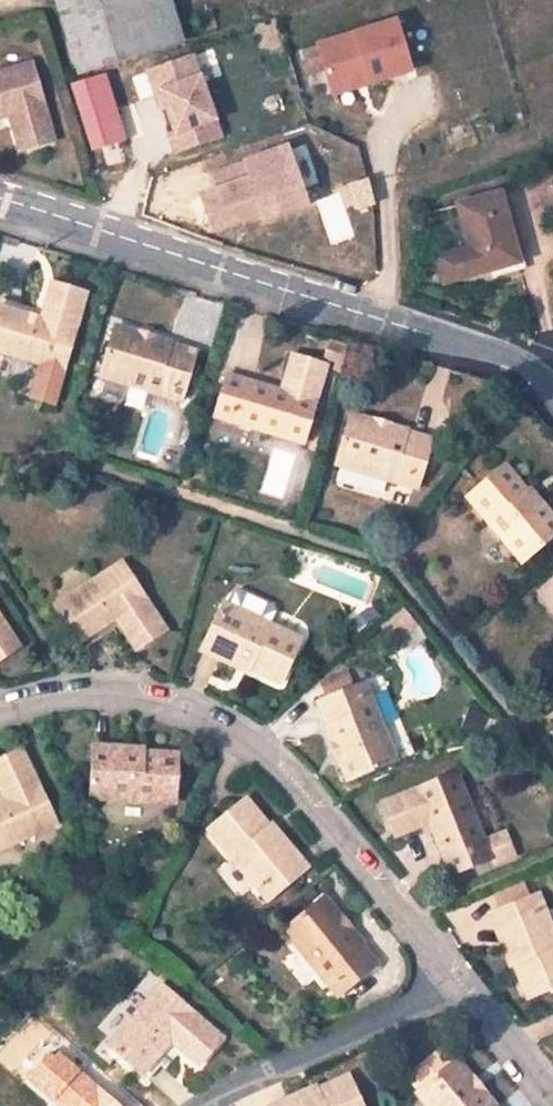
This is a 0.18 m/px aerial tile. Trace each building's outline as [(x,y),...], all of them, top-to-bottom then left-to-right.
[(179,40),(168,0),(65,0),(86,69),(179,40)] [(330,100),(413,76),(396,19),(313,43),(330,100)] [(197,55),(147,68),(171,154),(220,141),(197,55)] [(0,68),(0,115),(2,114),(13,150),(48,141),(27,61),(0,68)] [(89,154),(126,143),(106,75),(69,85),(89,154)] [(172,204),(175,234),(184,237),(262,211),(264,216),(296,204),(283,169),(280,158),(238,171),(240,181),(172,204)] [(498,182),(454,191),(465,230),(432,238),(439,268),(515,250),(498,182)] [(41,274),(34,298),(45,301),(41,314),(0,302),(0,349),(52,365),(76,285),(41,274)] [(188,342),(109,319),(94,369),(174,392),(188,342)] [(323,357),(290,347),(284,369),(293,372),(290,384),(226,365),(213,409),(299,435),(323,357)] [(427,431),(349,408),(335,456),(413,481),(427,431)] [(503,462),(464,496),(519,560),(550,533),(520,498),(528,491),(503,462)] [(117,563),(50,605),(73,642),(120,613),(127,624),(118,629),(130,647),(159,628),(117,563)] [(543,587),(552,599),(552,579),(543,587)] [(296,635),(219,595),(202,632),(245,654),(241,663),(275,678),(296,635)] [(0,628),(0,655),(12,648),(0,628)] [(362,681),(316,700),(347,775),(393,757),(362,681)] [(136,754),(137,745),(88,741),(88,751),(136,754)] [(175,747),(137,745),(136,754),(88,751),(87,795),(173,797),(175,747)] [(17,747),(0,755),(0,790),(2,795),(0,796),(0,845),(52,821),(17,747)] [(453,768),(376,794),(388,828),(409,821),(406,809),(417,805),(440,869),(482,853),(453,768)] [(246,796),(206,831),(268,901),(300,873),(264,831),(271,825),(246,796)] [(495,903),(513,954),(504,957),(518,992),(552,979),(552,938),(534,888),(495,903)] [(322,899),(283,930),(335,995),(375,963),(322,899)] [(160,982),(108,1042),(142,1071),(177,1032),(187,1041),(180,1048),(196,1062),(220,1034),(160,982)] [(407,1078),(420,1093),(417,1096),(426,1105),(494,1105),(457,1062),(454,1065),(441,1049),(407,1078)] [(39,1055),(18,1079),(45,1101),(54,1092),(64,1099),(69,1093),(79,1101),(75,1105),(115,1105),(51,1054),(46,1060),(39,1055)] [(292,1105),(364,1105),(346,1070),(314,1085),(318,1093),(292,1105)]
